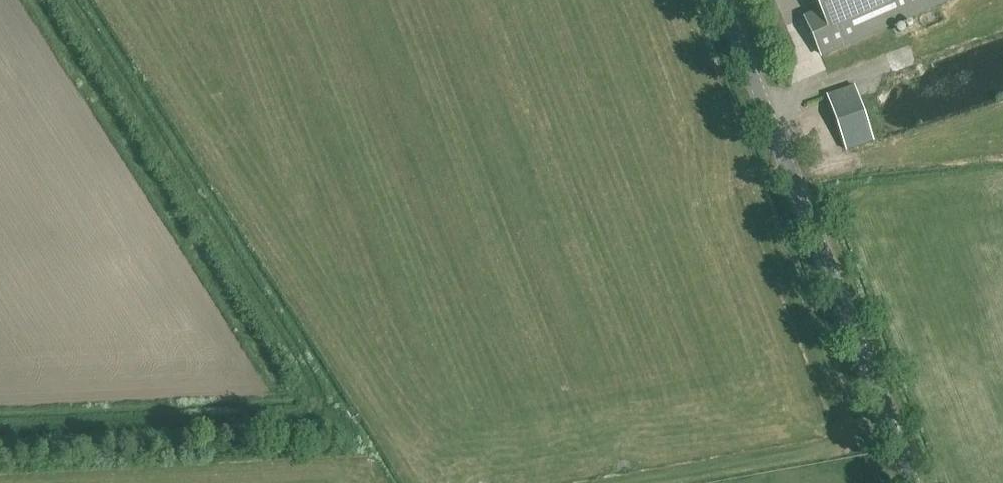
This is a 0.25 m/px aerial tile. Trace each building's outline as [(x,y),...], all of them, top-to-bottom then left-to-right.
[(820,11),(804,18),(820,53),(943,0),(815,0),(820,11)] [(845,88),(826,95),(845,149),(873,139),(854,85),(845,88)]
